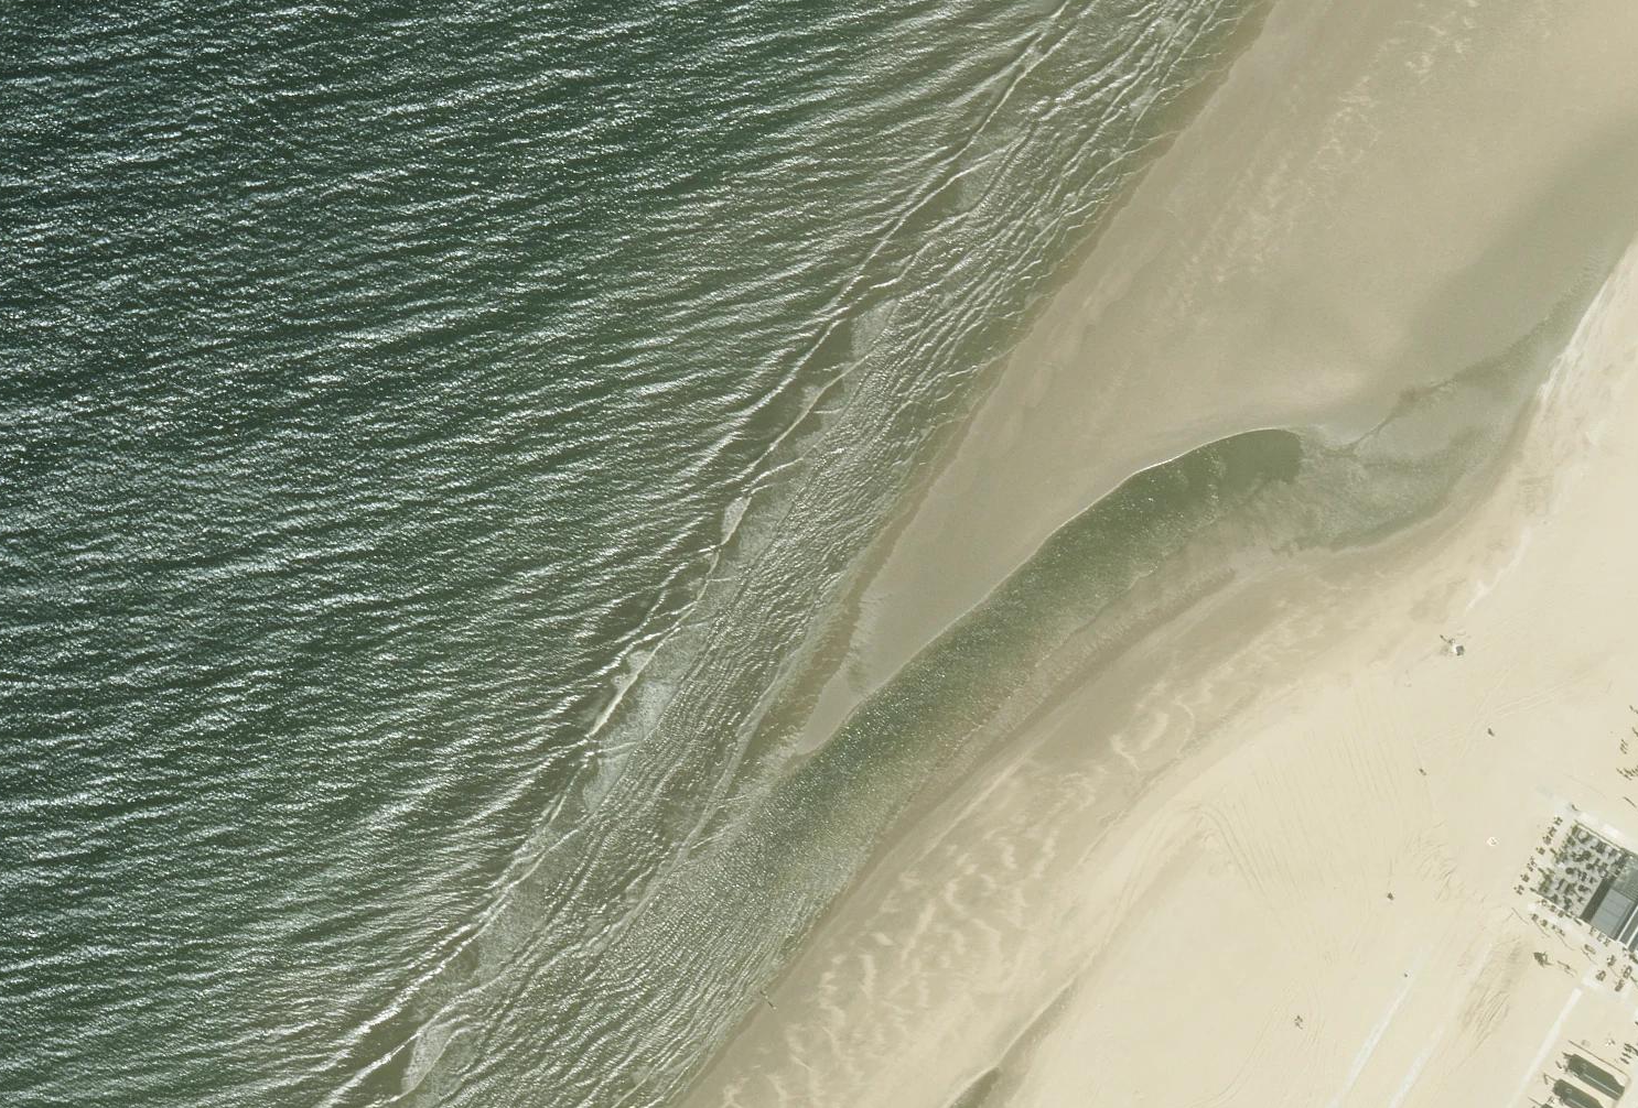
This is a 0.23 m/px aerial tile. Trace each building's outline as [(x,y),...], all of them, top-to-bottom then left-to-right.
[(1610,938),(1637,954),(1637,890),(1610,938)] [(1602,1037),(1594,1051),(1630,1072),(1637,1060),(1637,1058),(1602,1037)] [(1624,1084),(1587,1062),(1578,1076),(1615,1098),(1624,1084)] [(1572,1087),(1564,1101),(1576,1107),(1608,1107),(1572,1087)]
